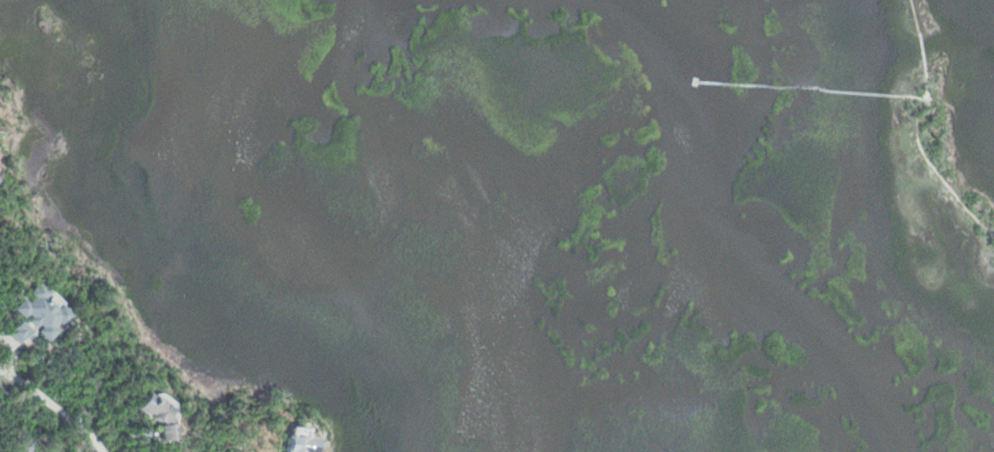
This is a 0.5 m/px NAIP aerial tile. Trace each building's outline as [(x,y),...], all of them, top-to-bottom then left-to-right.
[(31,282),(42,293),(37,299),(49,310),(53,305),(66,316),(41,343),(6,310),(31,282)] [(11,323),(22,333),(12,345),(1,336),(11,323)] [(153,439),(170,435),(166,417),(161,413),(164,404),(142,392),(130,411),(150,423),(153,439)] [(32,443),(26,451),(23,451),(15,447),(22,436),(32,443)] [(312,440),(283,437),(282,451),(311,451),(312,440)]
